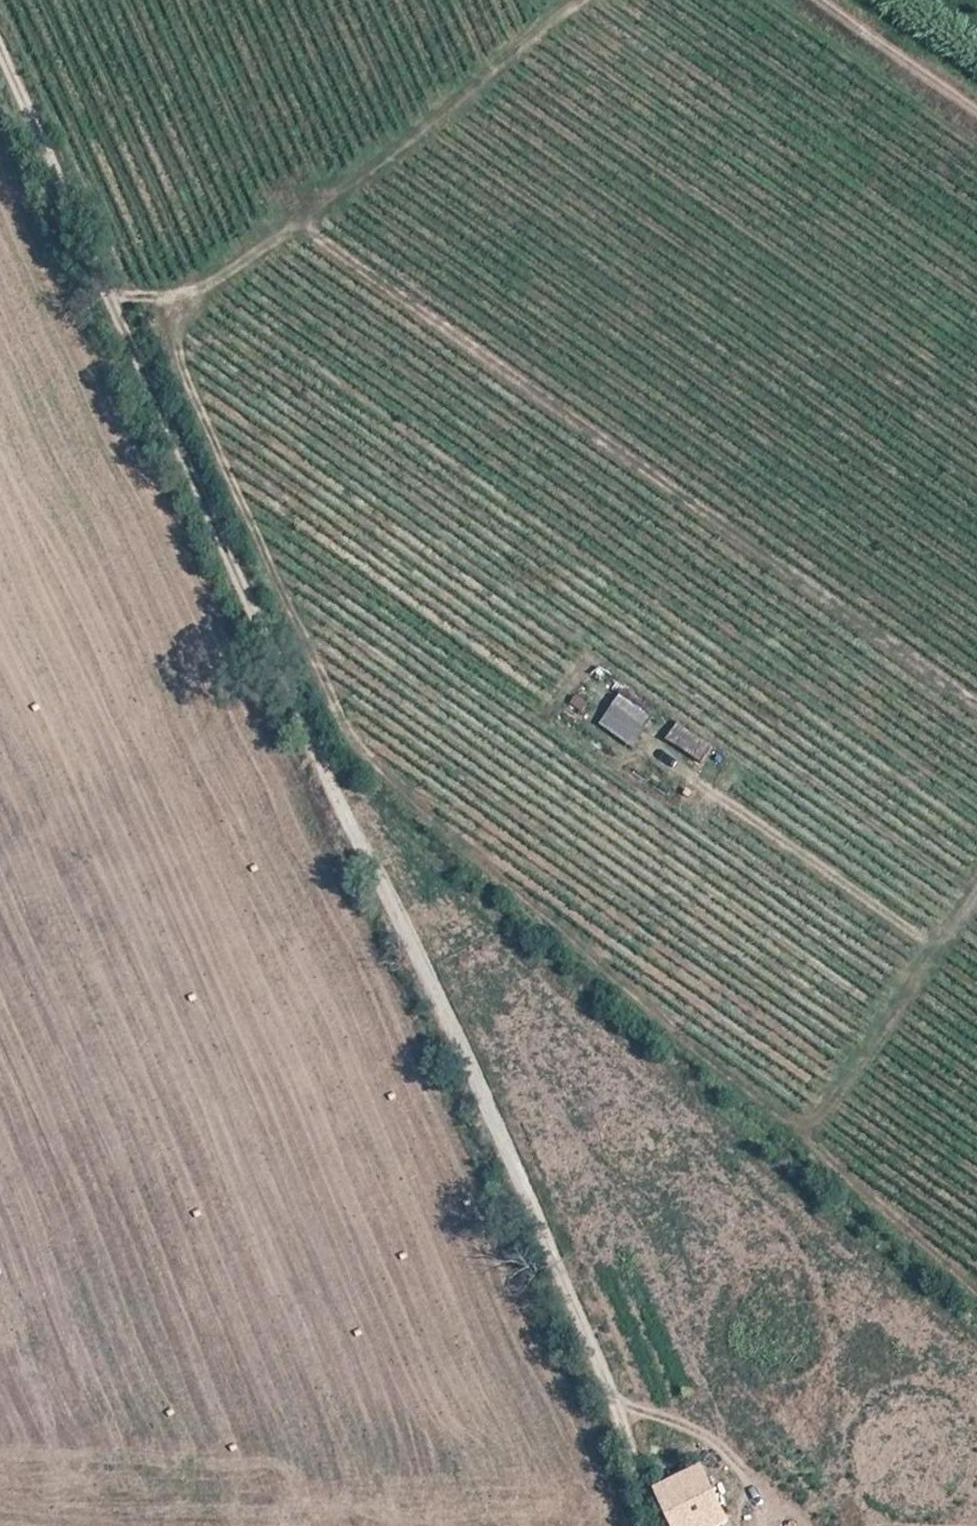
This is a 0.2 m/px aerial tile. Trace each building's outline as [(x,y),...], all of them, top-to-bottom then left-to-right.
[(654,1490),(671,1525),(728,1525),(700,1470),(654,1490)]
